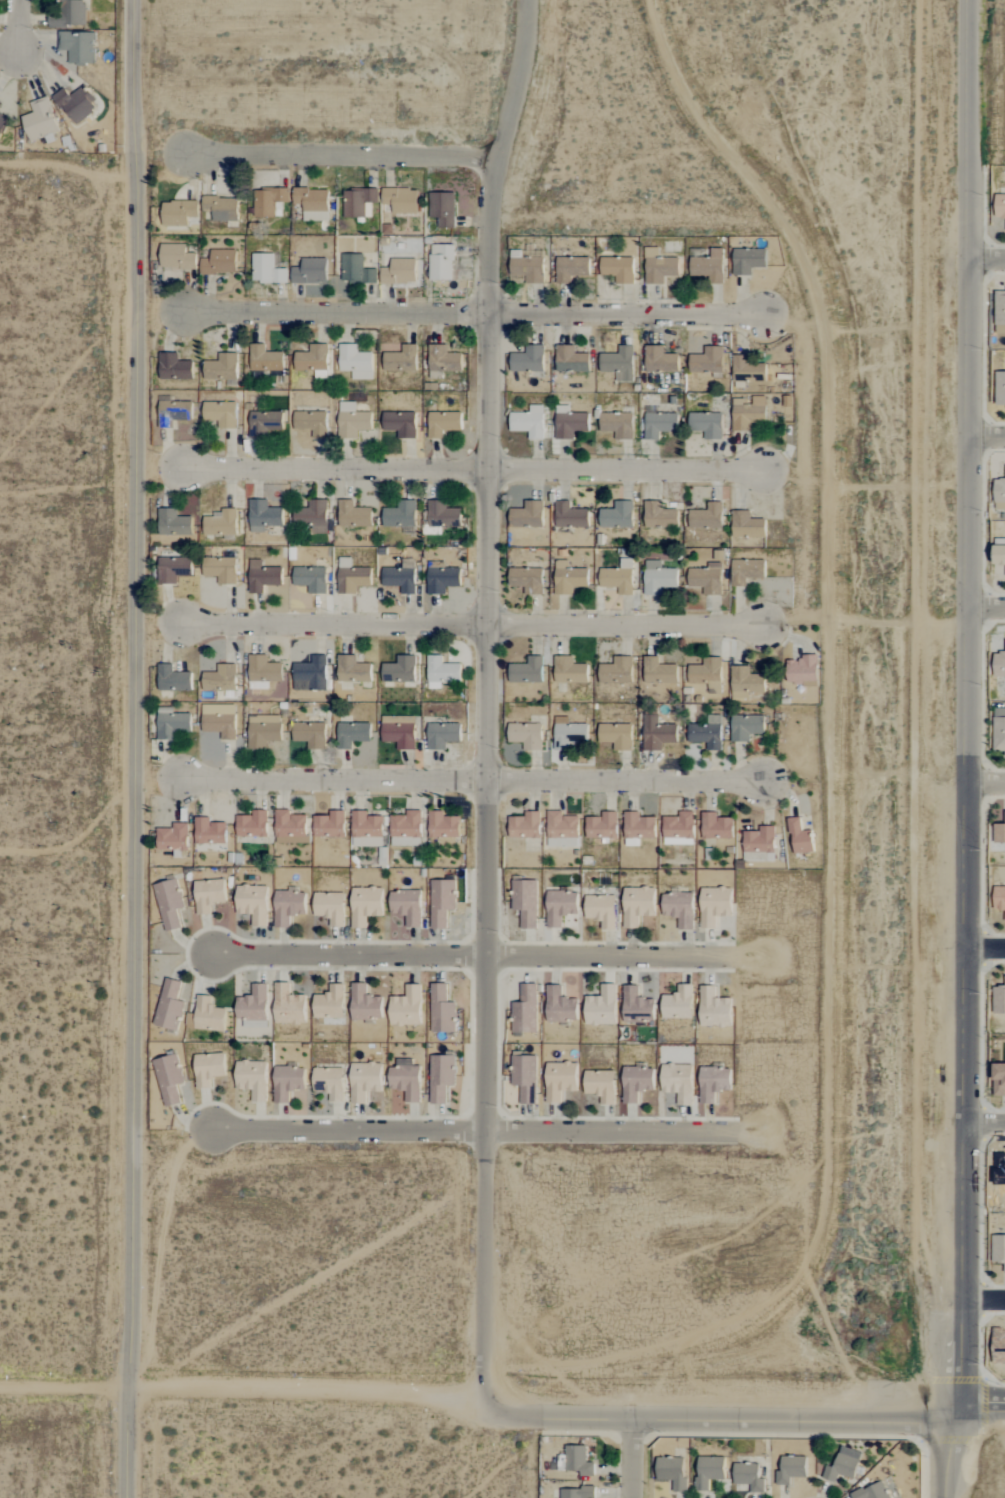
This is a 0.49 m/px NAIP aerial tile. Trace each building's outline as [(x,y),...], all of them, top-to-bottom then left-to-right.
[(85,27),(86,0),(58,0),(57,14),(49,14),(49,27),(85,27)] [(58,51),(69,51),(68,64),(95,65),(95,33),(59,32),(58,51)] [(70,96),(63,88),(53,97),(76,126),(96,109),(91,104),(95,100),(83,85),(70,96)] [(29,141),(59,133),(49,97),(30,102),(33,114),(22,117),(29,141)] [(8,117),(0,114),(0,139),(8,117)] [(282,203),(289,203),(289,189),(254,189),(254,217),(282,217),(282,203)] [(328,189),(293,190),(293,205),(303,204),(303,222),(329,221),(328,189)] [(343,218),(372,219),(372,204),(378,204),(378,190),(344,189),(343,218)] [(418,189),(382,189),(382,205),(392,206),(392,214),(418,215),(418,189)] [(437,229),(455,228),(454,193),(429,193),(429,219),(437,219),(437,229)] [(1004,219),(1004,195),(996,195),(996,219),(1004,219)] [(238,221),(237,197),(203,198),(203,212),(213,212),(213,222),(238,221)] [(163,202),(162,226),(187,227),(187,217),(198,218),(198,202),(163,202)] [(187,245),(161,244),(161,269),(196,269),(196,254),(187,253),(187,245)] [(454,246),(430,245),(429,281),(453,282),(454,246)] [(664,285),(664,277),(679,277),(679,259),(658,258),(659,249),(646,248),(645,285),(664,285)] [(723,249),(710,249),(710,258),(690,258),(690,277),(708,277),(708,285),(723,284),(723,249)] [(733,250),(734,276),(752,276),(752,268),(767,268),(766,249),(733,250)] [(201,274),(236,275),(236,251),(210,250),(210,259),(201,259),(201,274)] [(544,258),(522,258),(522,251),(511,251),(511,277),(526,277),(526,284),(544,284),(544,258)] [(288,269),(274,269),(274,255),(252,254),(252,284),(288,284),(288,269)] [(341,283),(377,283),(377,270),(364,270),(364,255),(341,254),(341,283)] [(571,285),(571,276),(589,277),(590,258),(557,258),(556,284),(571,285)] [(601,276),(616,276),(616,284),(634,285),(634,258),(601,258),(601,276)] [(327,259),(301,259),(301,268),(291,268),(291,284),(327,284),(327,259)] [(381,268),(381,284),(416,284),(416,259),(391,259),(391,268),(381,268)] [(996,327),(1004,327),(1004,292),(995,292),(996,327)] [(250,371),(283,372),(283,353),(264,352),(265,344),(251,344),(250,371)] [(372,352),(358,353),(358,344),(339,345),(339,372),(352,371),(352,381),(373,380),(372,352)] [(328,345),(309,345),(309,353),(295,352),(294,371),(315,372),(314,379),(327,380),(328,345)] [(383,372),(417,372),(416,345),(402,345),(402,353),(383,353),(383,372)] [(447,345),(429,346),(430,372),(462,372),(462,353),(447,354),(447,345)] [(556,372),(589,373),(590,354),(574,354),(575,346),(557,345),(556,372)] [(544,346),(526,346),(526,354),(511,353),(510,372),(544,372),(544,346)] [(600,355),(600,373),(616,373),(616,383),(634,382),(633,346),(618,347),(619,354),(600,355)] [(664,346),(645,347),(646,373),(679,372),(679,354),(665,354),(664,346)] [(723,347),(705,347),(705,355),(690,355),(689,373),(723,373),(723,347)] [(192,361),(179,362),(178,353),(159,354),(160,380),(193,380),(192,361)] [(218,362),(204,362),(204,380),(238,381),(238,354),(218,354),(218,362)] [(996,372),(996,407),(1004,407),(1004,372),(996,372)] [(733,399),(733,431),(751,432),(751,424),(765,424),(766,397),(749,396),(749,399),(733,399)] [(193,404),(160,402),(159,420),(192,421),(193,404)] [(236,402),(203,403),(204,422),(218,421),(218,430),(237,429),(236,402)] [(356,403),(340,403),(339,439),(358,440),(358,432),(372,432),(373,413),(356,412),(356,403)] [(511,413),(510,432),(529,432),(529,440),(544,440),(544,406),(530,406),(530,414),(511,413)] [(575,433),(589,433),(589,414),(570,414),(570,407),(556,406),(556,440),(574,441),(575,433)] [(250,412),(250,438),(268,439),(268,431),(282,431),(283,412),(250,412)] [(294,430),(312,431),(312,439),(327,439),(328,413),(294,412),(294,430)] [(462,413),(429,412),(429,439),(444,440),(444,431),(461,432),(462,413)] [(416,439),(416,413),(383,414),(384,431),(398,431),(398,440),(416,439)] [(722,413),(689,414),(689,432),(704,432),(704,441),(723,440),(722,413)] [(615,441),(634,440),(633,414),(600,414),(600,432),(615,432),(615,441)] [(678,433),(678,414),(646,414),(645,440),(660,440),(660,432),(678,433)] [(995,479),(995,510),(1004,510),(1004,480),(995,479)] [(265,533),(265,527),(283,527),(282,508),(268,508),(268,500),(249,501),(250,533),(265,533)] [(306,534),(328,534),(327,500),(309,501),(309,509),(294,509),(294,528),(306,527),(306,534)] [(371,508),(353,508),(353,501),(339,501),(339,527),(371,527),(371,508)] [(417,527),(416,501),(399,501),(399,508),(383,509),(383,528),(417,527)] [(446,501),(429,501),(428,527),(461,528),(462,509),(446,509),(446,501)] [(543,528),(543,502),(525,501),(525,510),(510,509),(510,527),(543,528)] [(589,509),(570,509),(570,502),(556,501),(555,528),(588,528),(589,509)] [(600,510),(600,528),(633,528),(633,501),(615,502),(615,509),(600,510)] [(645,529),(678,529),(678,510),(662,510),(662,501),(645,501),(645,529)] [(723,529),(722,503),(708,503),(708,510),(689,511),(689,530),(723,529)] [(178,509),(159,509),(160,536),(192,535),(192,517),(178,517),(178,509)] [(203,517),(203,537),(237,536),(236,509),(221,509),(222,516),(203,517)] [(751,511),(732,511),(733,539),(766,538),(765,520),(751,520),(751,511)] [(995,539),(995,566),(1004,566),(1004,539),(995,539)] [(193,577),(193,558),(159,558),(159,584),(178,585),(178,577),(193,577)] [(218,586),(236,585),(236,558),(203,558),(203,578),(218,578),(218,586)] [(338,595),(357,595),(357,587),(372,587),(372,568),(351,568),(352,559),(339,558),(338,595)] [(620,569),(600,569),(600,588),(618,588),(618,596),(633,596),(632,559),(620,559),(620,569)] [(263,587),(282,586),(282,567),(262,568),(262,560),(249,560),(250,594),(264,594),(263,587)] [(416,596),(417,560),(403,560),(403,569),(383,568),(383,587),(401,587),(401,595),(416,596)] [(765,561),(732,560),(732,587),(747,587),(747,578),(765,579),(765,561)] [(555,596),(574,596),(574,588),(588,588),(588,569),(569,569),(569,561),(556,561),(555,596)] [(678,570),(662,569),(662,561),(645,561),(645,596),(663,597),(663,588),(678,589),(678,570)] [(446,562),(429,562),(429,595),(448,595),(448,588),(461,587),(461,568),(446,569),(446,562)] [(722,563),(708,563),(708,569),(689,569),(689,587),(703,587),(703,596),(722,596),(722,563)] [(326,568),(293,568),(294,587),(308,587),(308,594),(327,594),(326,568)] [(509,569),(510,587),(525,587),(525,596),(543,595),(543,568),(509,569)] [(994,653),(994,677),(1004,676),(1004,652),(994,653)] [(267,663),(267,654),(249,655),(249,682),(282,681),(282,663),(267,663)] [(326,691),(326,655),(311,654),(311,663),(294,663),(293,690),(326,691)] [(787,661),(787,685),(818,685),(817,654),(800,655),(800,660),(787,661)] [(371,682),(371,663),(356,664),(356,655),(338,655),(338,682),(371,682)] [(416,682),(416,655),(397,655),(397,664),(382,664),(383,682),(416,682)] [(442,655),(427,656),(428,689),(441,688),(441,682),(461,682),(461,664),(443,664),(442,655)] [(509,664),(510,683),(542,682),(542,656),(528,656),(528,664),(509,664)] [(588,683),(588,664),(574,664),(574,656),(555,656),(555,683),(588,683)] [(599,683),(633,683),(632,656),(614,657),(614,664),(599,664),(599,683)] [(644,684),(677,683),(677,664),(659,665),(659,656),(644,657),(644,684)] [(721,658),(703,658),(703,665),(688,665),(688,684),(708,684),(708,694),(722,694),(721,658)] [(158,690),(191,691),(191,672),(173,671),(173,664),(158,663),(158,690)] [(218,664),(217,672),(203,672),(202,690),(234,691),(235,664),(218,664)] [(750,666),(732,666),(732,699),(748,699),(748,693),(765,693),(764,674),(750,674),(750,666)] [(221,732),(221,739),(237,739),(237,722),(241,723),(241,705),(203,704),(202,732),(221,732)] [(995,708),(993,750),(1004,751),(1004,755),(1004,708),(995,708)] [(192,714),(159,713),(158,739),(178,740),(178,733),(191,734),(192,714)] [(644,751),(663,751),(663,743),(677,743),(677,725),(658,724),(658,714),(644,714),(644,751)] [(688,724),(688,743),(707,743),(707,750),(721,751),(722,716),(707,715),(707,724),(688,724)] [(750,742),(750,734),(764,734),(765,716),(732,715),(732,742),(750,742)] [(281,741),(281,716),(248,716),(249,749),(267,749),(267,742),(281,741)] [(415,749),(416,717),(382,716),(382,742),(397,743),(397,749),(415,749)] [(568,724),(568,718),(555,717),(555,748),(588,749),(588,724),(568,724)] [(293,723),(293,742),(308,742),(308,749),(325,750),(326,723),(293,723)] [(370,724),(338,723),(337,749),(353,750),(353,741),(370,742),(370,724)] [(460,724),(428,723),(428,750),(446,750),(446,743),(460,743),(460,724)] [(542,724),(509,724),(509,742),(524,742),(524,750),(542,751),(542,724)] [(632,751),(633,724),(599,724),(599,743),(614,743),(614,750),(632,751)] [(237,837),(267,836),(266,810),(252,811),(252,816),(236,816),(237,837)] [(290,810),(275,810),(276,843),(307,843),(307,815),(290,815),(290,810)] [(314,838),(345,837),(344,810),(329,811),(329,816),(314,816),(314,838)] [(353,811),(352,846),(382,847),(383,816),(367,816),(367,811),(353,811)] [(460,817),(444,816),(444,811),(429,811),(429,837),(460,838),(460,817)] [(509,838),(540,837),(540,811),(525,812),(525,816),(509,817),(509,838)] [(563,811),(547,811),(548,847),(579,846),(578,816),(563,816),(563,811)] [(663,817),(664,845),(694,844),(694,811),(679,812),(679,817),(663,817)] [(617,812),(602,812),(602,817),(586,818),(587,839),(618,838),(617,812)] [(656,817),(640,817),(640,812),(625,812),(625,846),(637,846),(637,838),(656,838),(656,817)] [(734,838),(733,818),(717,818),(717,812),(702,813),(702,839),(734,838)] [(811,830),(803,831),(800,816),(789,818),(794,855),(814,852),(811,830)] [(195,844),(226,844),(227,823),(210,822),(210,818),(196,817),(195,844)] [(173,829),(157,828),(157,850),(188,851),(188,823),(173,823),(173,829)] [(994,824),(994,843),(1004,843),(1004,824),(994,824)] [(153,885),(166,932),(183,927),(178,909),(185,907),(177,879),(153,885)] [(226,903),(225,880),(196,881),(196,915),(212,915),(212,904),(226,903)] [(456,910),(456,880),(432,880),(431,928),(448,929),(448,910),(456,910)] [(521,929),(537,929),(537,880),(513,880),(512,911),(521,911),(521,929)] [(236,914),(252,914),(252,926),(267,927),(268,886),(237,885),(236,914)] [(624,928),(640,929),(640,916),(655,916),(655,888),(624,887),(624,928)] [(701,928),(717,929),(717,917),(731,918),(732,888),(701,887),(701,928)] [(994,887),(995,911),(1004,910),(1004,887),(994,887)] [(382,917),(383,888),(352,888),(351,929),(367,929),(367,916),(382,917)] [(391,890),(390,915),(406,916),(406,927),(421,927),(421,891),(391,890)] [(290,928),(290,915),(305,915),(305,892),(275,891),(274,927),(290,928)] [(547,928),(562,928),(563,915),(578,915),(578,892),(547,892),(547,928)] [(345,894),(314,893),(314,916),(330,917),(330,927),(344,927),(345,894)] [(662,894),(663,917),(678,917),(678,930),(693,929),(693,893),(662,894)] [(616,929),(616,895),(585,896),(586,920),(602,920),(602,930),(616,929)] [(184,1001),(177,1000),(182,982),(166,978),(153,1024),(176,1031),(184,1001)] [(274,1023),(306,1023),(306,995),(290,995),(290,983),(275,983),(274,1023)] [(382,996),(367,996),(367,983),(352,983),(351,1019),(382,1020),(382,996)] [(431,983),(431,1032),(455,1032),(455,1002),(447,1002),(447,983),(431,983)] [(237,996),(236,1019),(245,1019),(245,1026),(266,1027),(267,984),(252,984),(251,997),(237,996)] [(344,984),(330,984),(330,994),(314,994),(314,1017),(344,1018),(344,984)] [(421,985),(406,984),(406,996),(390,996),(390,1025),(421,1026),(421,985)] [(512,1032),(538,1032),(536,984),(520,984),(521,1002),(512,1002),(512,1032)] [(585,996),(585,1025),(616,1025),(616,984),(601,984),(601,996),(585,996)] [(663,995),(662,1018),(692,1019),(693,985),(678,984),(678,995),(663,995)] [(577,998),(562,998),(562,985),(547,985),(547,1022),(577,1022),(577,998)] [(654,999),(639,998),(639,986),(624,985),(623,1022),(654,1022),(654,999)] [(731,1026),(731,998),(716,998),(717,986),(701,986),(700,1026),(731,1026)] [(994,986),(993,1013),(1004,1014),(1004,986),(994,986)] [(226,1007),(211,1007),(212,996),(195,995),(193,1029),(224,1031),(226,1007)] [(153,1060),(165,1107),(181,1103),(177,1085),(184,1083),(176,1054),(153,1060)] [(224,1054),(194,1055),(196,1089),(211,1088),(211,1077),(225,1076),(224,1054)] [(430,1104),(447,1104),(447,1086),(455,1086),(456,1056),(431,1055),(430,1104)] [(537,1056),(512,1055),(511,1086),(520,1086),(520,1104),(536,1105),(537,1056)] [(389,1067),(390,1091),(405,1090),(406,1103),(421,1103),(420,1066),(412,1066),(412,1059),(396,1059),(397,1067),(389,1067)] [(267,1062),(236,1061),(236,1090),(251,1090),(251,1102),(266,1102),(267,1062)] [(546,1063),(547,1104),(562,1103),(562,1092),(578,1091),(577,1062),(546,1063)] [(351,1104),(367,1104),(366,1092),(382,1092),(382,1063),(351,1063),(351,1104)] [(662,1093),(678,1093),(677,1105),(692,1105),(693,1065),(662,1064),(662,1093)] [(1004,1096),(1004,1064),(994,1064),(994,1096),(1004,1096)] [(304,1067),(274,1067),(274,1103),(290,1103),(290,1091),(304,1091),(304,1067)] [(329,1102),(343,1102),(344,1068),(314,1067),(313,1092),(329,1092),(329,1102)] [(624,1104),(639,1104),(639,1092),(654,1091),(653,1067),(623,1068),(624,1104)] [(701,1104),(716,1104),(715,1092),(731,1092),(731,1067),(700,1068),(701,1104)] [(615,1072),(585,1071),(585,1095),(601,1095),(601,1105),(614,1105),(615,1072)] [(1004,1263),(1004,1273),(1004,1235),(992,1235),(992,1263),(1004,1263)] [(594,1477),(594,1463),(586,1463),(586,1446),(566,1446),(566,1458),(560,1458),(559,1471),(581,1471),(581,1476),(594,1477)] [(835,1483),(838,1474),(853,1480),(862,1454),(841,1446),(834,1468),(826,1465),(822,1478),(835,1483)] [(791,1478),(806,1478),(807,1457),(782,1456),(781,1471),(777,1471),(776,1485),(791,1486),(791,1478)] [(725,1457),(697,1458),(697,1492),(710,1491),(710,1480),(725,1480),(725,1457)] [(657,1481),(673,1481),(673,1492),(685,1492),(685,1458),(657,1458),(657,1481)] [(759,1479),(759,1464),(734,1463),(734,1485),(751,1485),(751,1493),(764,1493),(764,1479),(759,1479)] [(881,1480),(851,1496),(852,1497),(890,1497),(881,1480)] [(560,1489),(560,1497),(595,1497),(595,1488),(560,1489)]
